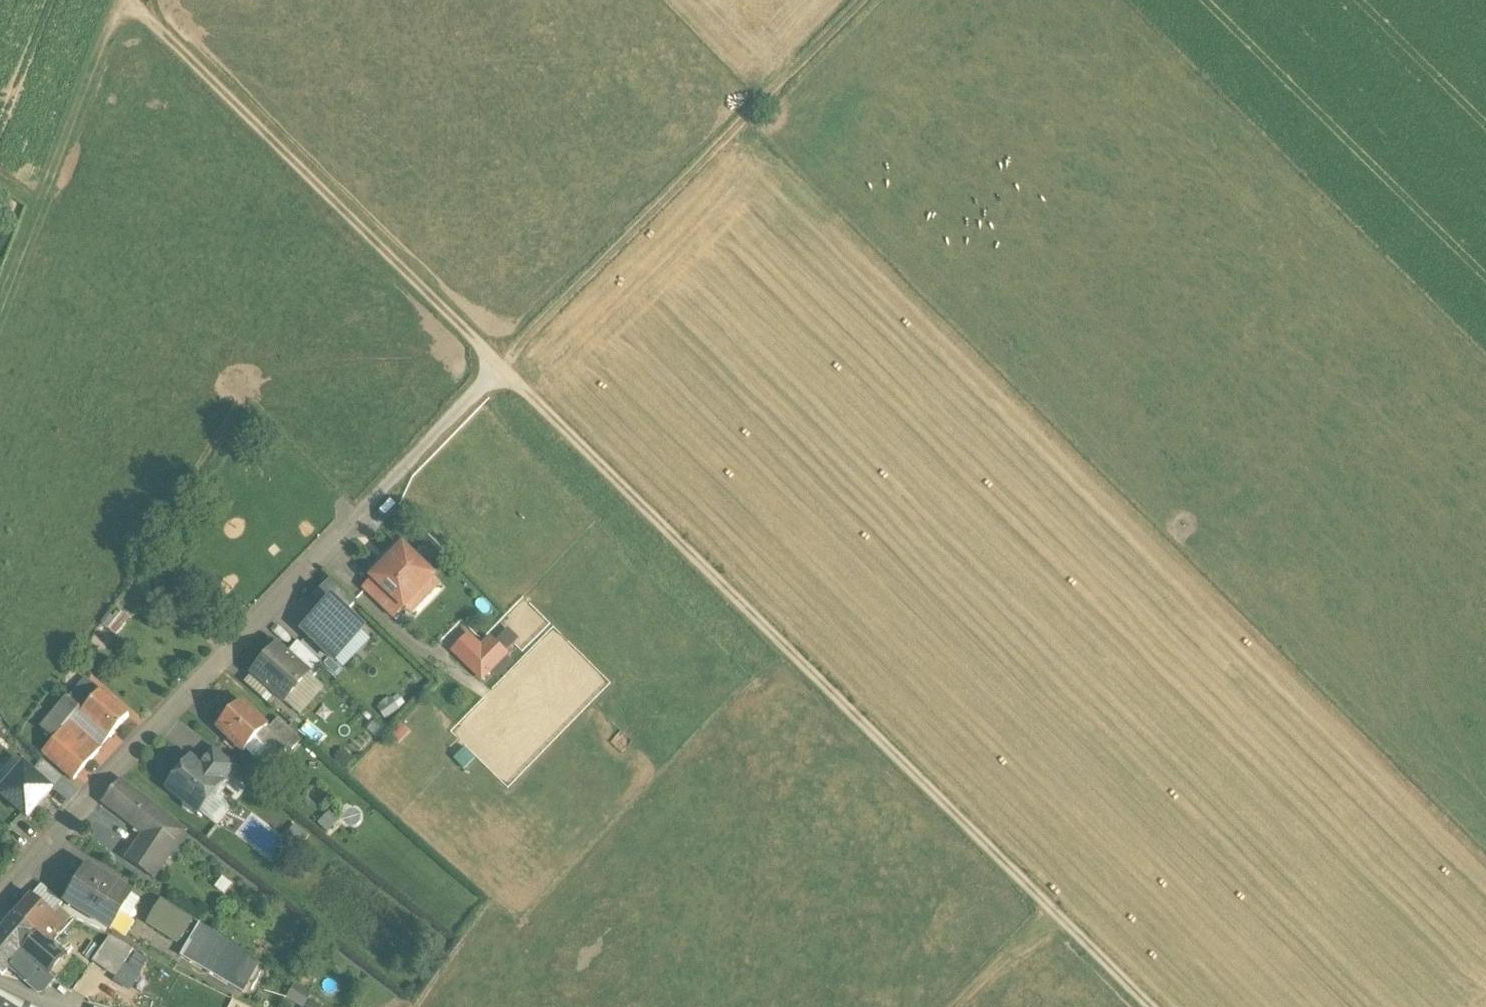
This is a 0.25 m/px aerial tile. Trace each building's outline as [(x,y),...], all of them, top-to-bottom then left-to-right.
[(402,548),(373,579),(404,609),(433,578),(402,548)] [(404,609),(373,579),(363,589),(394,619),(404,609)] [(321,591),(345,615),(356,604),(332,580),(321,591)] [(303,632),(336,662),(364,632),(345,615),(331,602),(303,632)] [(102,624),(86,644),(102,656),(117,637),(102,624)] [(515,644),(504,633),(495,642),(506,653),(515,644)] [(464,639),(452,651),(482,679),(507,654),(506,653),(495,642),(494,642),(481,655),(464,639)] [(323,667),(298,642),(287,655),(309,674),(314,678),(323,667)] [(287,655),(277,646),(252,674),(284,702),(309,674),(287,655)] [(97,689),(85,679),(78,687),(94,699),(100,692),(97,689)] [(105,696),(100,692),(94,699),(78,687),(68,699),(83,712),(82,713),(111,738),(129,717),(109,700),(110,699),(106,695),(105,696)] [(83,712),(68,699),(42,730),(49,736),(39,749),(43,753),(74,781),(111,738),(82,713),(83,712)] [(401,710),(394,699),(379,709),(386,720),(401,710)] [(267,727),(241,703),(218,728),(244,753),(258,739),(268,728),(267,727)] [(302,740),(280,719),(272,729),(288,747),(293,751),(302,740)] [(272,729),(267,727),(268,728),(258,739),(278,758),(288,747),(272,729)] [(235,765),(215,749),(201,767),(221,783),(235,765)] [(26,766),(17,756),(0,772),(0,786),(2,788),(26,766)] [(201,767),(191,760),(168,789),(185,801),(185,807),(192,812),(197,811),(198,812),(221,783),(201,767)] [(54,789),(28,766),(1,798),(27,820),(54,789)] [(161,813),(120,781),(103,802),(131,824),(130,824),(144,834),(161,813)] [(161,813),(144,834),(145,835),(126,860),(152,879),(185,832),(161,813)] [(319,825),(328,834),(340,822),(330,813),(319,825)] [(307,836),(292,824),(283,836),(298,848),(307,836)] [(132,895),(88,868),(66,903),(111,929),(132,895)] [(64,905),(41,885),(31,896),(64,925),(66,928),(74,920),(61,909),(64,905)] [(64,925),(31,896),(15,915),(38,936),(47,943),(64,925)] [(185,915),(165,902),(152,924),(172,937),(185,915)] [(15,915),(0,932),(0,941),(18,958),(22,954),(38,936),(15,915)] [(84,928),(74,920),(66,928),(77,937),(84,928)] [(242,951),(201,925),(182,957),(225,983),(242,951)] [(47,943),(38,936),(22,954),(39,967),(49,975),(64,957),(51,946),(47,943)] [(117,979),(136,951),(111,938),(94,963),(117,979)] [(0,941),(0,974),(2,976),(9,968),(18,958),(0,941)] [(18,958),(9,968),(26,982),(39,967),(22,954),(18,958)] [(39,967),(26,982),(40,994),(46,995),(57,982),(39,967)] [(295,987),(286,1000),(298,1006),(319,1006),(310,1001),(312,997),(295,987)]
